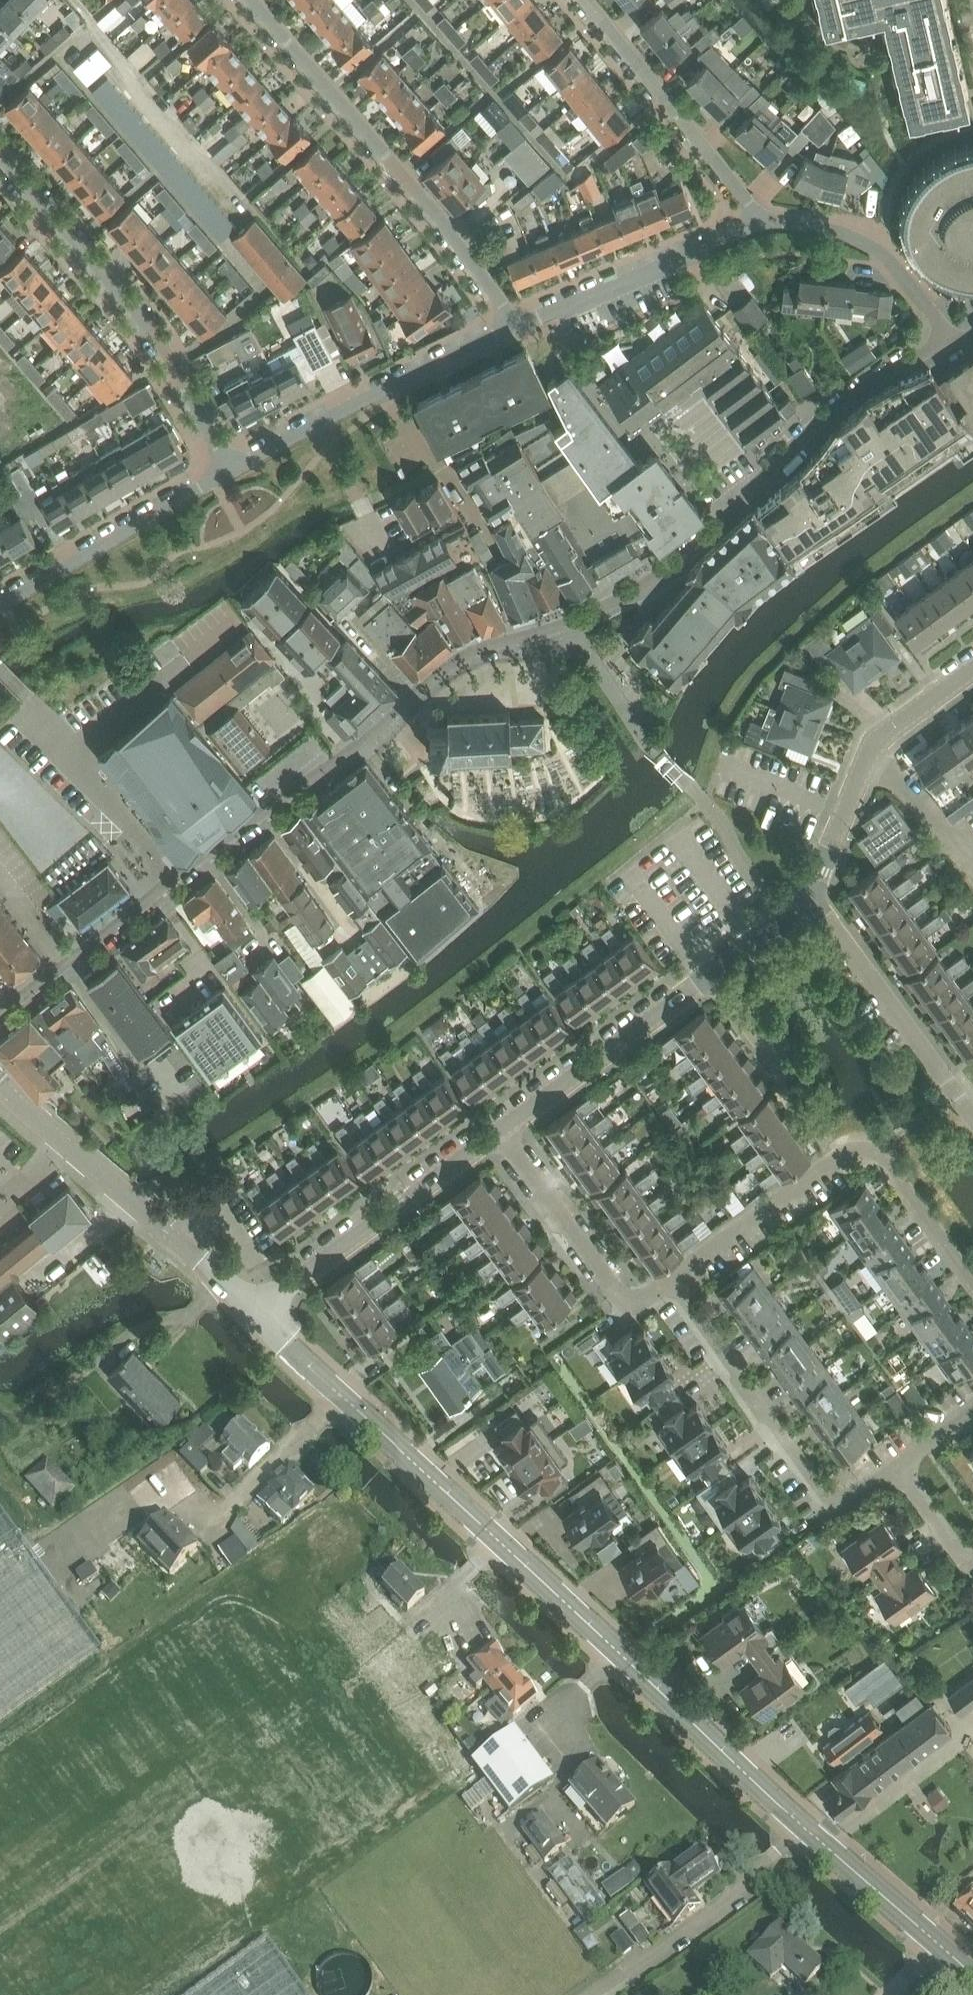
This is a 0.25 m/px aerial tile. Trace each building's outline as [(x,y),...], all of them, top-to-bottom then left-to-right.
[(31,14),(17,0),(6,0),(0,6),(0,19),(13,32),(31,14)] [(31,14),(44,0),(17,0),(31,14)] [(116,5),(97,21),(104,29),(136,0),(121,0),(116,5)] [(153,4),(167,20),(190,0),(157,0),(153,4)] [(182,37),(207,15),(194,0),(190,0),(167,20),(182,37)] [(302,9),(313,0),(294,0),(302,9)] [(336,0),(313,0),(302,9),(318,27),(342,7),(336,0)] [(362,8),(368,15),(379,6),(374,0),(372,0),(362,8)] [(427,11),(435,4),(434,1),(435,0),(418,0),(427,11)] [(507,17),(528,0),(493,0),(507,17)] [(507,17),(522,36),(547,15),(535,0),(528,0),(507,17)] [(825,33),(884,19),(910,126),(970,112),(943,0),(817,0),(825,33)] [(391,8),(385,1),(379,6),(368,15),(375,23),(386,14),(385,13),(391,8)] [(318,27),(334,46),(358,25),(342,7),(318,27)] [(662,8),(640,26),(656,45),(695,14),(689,7),(686,8),(682,12),(678,7),(668,15),(662,8)] [(141,12),(130,22),(137,29),(148,20),(141,12)] [(690,31),(701,22),(695,14),(656,45),(670,62),(692,45),(682,33),(686,30),(690,31)] [(456,27),(446,15),(437,23),(447,34),(456,27)] [(537,55),(563,34),(547,15),(522,36),(537,55)] [(13,32),(0,19),(0,46),(4,41),(12,49),(21,39),(13,32)] [(59,41),(71,31),(64,23),(52,34),(59,41)] [(230,42),(214,23),(188,46),(204,65),(230,42)] [(348,66),(374,43),(358,25),(334,46),(332,47),(348,66)] [(713,25),(695,41),(703,50),(705,49),(711,43),(721,34),(713,25)] [(467,40),(456,27),(447,34),(458,48),(467,40)] [(41,45),(47,52),(59,41),(52,34),(41,45)] [(141,73),(171,47),(163,38),(153,48),(146,40),(127,57),(141,73)] [(231,43),(230,42),(204,65),(220,83),(245,62),(229,44),(231,43)] [(706,64),(687,82),(704,99),(733,71),(736,68),(711,43),(705,49),(703,50),(698,55),(706,64)] [(570,44),(545,64),(561,83),(586,63),(570,44)] [(413,45),(403,54),(409,61),(419,52),(413,45)] [(111,63),(97,47),(90,54),(103,69),(111,63)] [(382,52),(358,73),(374,92),(398,71),(382,52)] [(409,61),(416,69),(426,59),(419,52),(409,61)] [(478,52),(469,60),(478,71),(487,63),(478,52)] [(103,69),(90,54),(82,61),(95,76),(103,69)] [(14,69),(0,55),(0,94),(9,87),(21,76),(14,69)] [(176,55),(166,64),(173,72),(183,63),(176,55)] [(34,65),(27,58),(14,69),(21,76),(34,65)] [(74,67),(87,83),(95,76),(82,61),(74,67)] [(220,83),(237,102),(261,81),(245,62),(220,83)] [(478,71),(491,85),(500,78),(487,63),(478,71)] [(586,63),(561,83),(576,102),(601,82),(586,63)] [(73,79),(62,67),(54,74),(65,87),(73,79)] [(733,71),(704,99),(720,116),(740,96),(752,84),(736,68),(733,71)] [(389,110),(414,88),(398,71),(374,92),(389,110)] [(75,99),(84,92),(73,79),(65,87),(75,99)] [(798,80),(787,92),(795,99),(806,88),(805,87),(798,80)] [(241,130),(242,130),(253,121),(253,120),(277,99),(261,81),(237,102),(246,113),(224,132),(231,139),(241,130)] [(446,82),(435,91),(441,98),(451,88),(446,82)] [(580,129),(590,120),(591,121),(616,100),(601,82),(576,102),(565,111),(580,129)] [(39,96),(29,85),(5,106),(22,124),(52,98),(45,91),(39,96)] [(98,99),(104,106),(121,92),(115,85),(98,99)] [(203,85),(191,95),(198,102),(209,93),(203,85)] [(404,130),(430,107),(414,88),(389,110),(405,128),(403,129),(404,130)] [(441,98),(447,105),(458,96),(451,88),(441,98)] [(511,90),(502,98),(519,117),(528,110),(517,98),(511,90)] [(751,114),(735,131),(753,147),(781,116),(783,115),(777,109),(779,107),(762,91),(745,108),(751,114)] [(104,106),(111,114),(128,100),(121,92),(104,106)] [(198,102),(204,109),(215,100),(209,93),(198,102)] [(52,98),(22,124),(37,142),(61,121),(46,104),(52,98)] [(293,117),(277,99),(253,120),(253,121),(269,139),(295,116),(294,116),(293,117)] [(481,110),(498,129),(511,118),(493,99),(481,110)] [(111,114),(117,121),(134,107),(128,100),(111,114)] [(631,120),(631,119),(616,100),(591,121),(606,140),(631,120)] [(105,115),(94,103),(86,110),(96,123),(105,115)] [(117,121),(124,129),(141,115),(134,107),(117,121)] [(404,130),(420,149),(446,126),(430,107),(404,130)] [(820,109),(801,129),(810,137),(828,119),(820,109)] [(530,130),(539,122),(528,110),(519,117),(530,130)] [(190,113),(183,119),(194,132),(201,126),(190,113)] [(107,135),(115,128),(105,115),(96,123),(107,135)] [(124,129),(130,136),(147,122),(141,115),(124,129)] [(269,139),(285,158),(311,135),(295,116),(269,139)] [(781,116),(753,147),(770,163),(790,142),(789,141),(798,131),(781,116)] [(213,132),(222,124),(217,119),(208,126),(213,132)] [(818,145),(834,127),(828,119),(810,137),(818,145)] [(77,139),(61,121),(37,142),(53,160),(77,139)] [(130,136),(137,144),(153,130),(147,122),(130,136)] [(514,122),(498,135),(510,149),(525,136),(514,122)] [(544,128),(535,136),(550,153),(559,146),(544,128)] [(137,144),(143,151),(160,137),(153,130),(137,144)] [(218,162),(237,146),(247,137),(242,130),(241,130),(231,139),(212,155),(218,162)] [(651,145),(641,133),(632,140),(642,152),(651,145)] [(440,190),(470,165),(456,148),(460,144),(452,135),(431,153),(439,162),(426,173),(440,190)] [(143,151),(150,159),(166,145),(160,137),(143,151)] [(533,146),(526,137),(504,156),(512,165),(533,146)] [(93,157),(77,139),(53,160),(69,178),(93,157)] [(127,159),(122,163),(127,159),(136,152),(125,139),(117,147),(127,159)] [(628,142),(619,150),(614,153),(622,162),(636,150),(628,142)] [(333,160),(318,143),(293,164),(308,181),(333,160)] [(150,159),(156,166),(173,152),(166,145),(150,159)] [(533,146),(512,165),(520,174),(541,155),(533,146)] [(567,172),(575,165),(559,146),(550,153),(567,172)] [(794,181),(817,192),(831,154),(816,149),(813,159),(806,156),(794,181)] [(917,188),(915,191),(914,194),(912,198),(910,202),(909,207),(908,210),(908,214),(907,218),(907,222),(908,224),(908,229),(909,233),(909,235),(911,239),(912,242),(914,247),(916,250),(919,253),(920,256),(923,259),(926,261),(928,263),(931,266),(933,267),(940,271),(947,274),(953,275),(958,277),(965,279),(972,280),(972,151),(969,152),(962,154),(956,156),(950,159),(944,162),(940,164),(936,167),(934,169),(932,171),(928,174),(925,178),(921,183),(919,185),(917,188)] [(136,152),(127,159),(143,177),(151,170),(146,165),(147,164),(136,152)] [(156,166),(162,174),(179,160),(173,152),(156,166)] [(831,152),(831,154),(817,192),(841,198),(845,181),(851,182),(858,191),(873,179),(856,158),(831,152)] [(605,161),(613,170),(622,162),(614,153),(605,161)] [(528,184),(550,165),(541,155),(520,174),(528,184)] [(108,175),(93,157),(69,178),(84,196),(108,175)] [(162,174),(169,181),(186,167),(179,160),(162,174)] [(268,160),(257,169),(263,177),(274,167),(268,160)] [(347,177),(333,160),(308,181),(323,198),(347,177)] [(484,181),(470,165),(440,190),(455,207),(468,196),(476,205),(493,190),(491,179),(485,180),(484,181)] [(169,181),(175,189),(192,175),(186,167),(169,181)] [(563,181),(554,170),(549,173),(555,187),(563,181)] [(577,183),(586,200),(602,193),(592,171),(577,183)] [(533,186),(542,197),(555,187),(549,173),(533,186)] [(100,215),(124,194),(108,175),(84,196),(100,215)] [(175,189),(182,196),(199,182),(192,175),(175,189)] [(282,175),(272,183),(278,191),(288,183),(282,175)] [(361,193),(347,177),(323,198),(337,214),(361,193)] [(678,177),(660,192),(661,196),(671,219),(693,210),(681,180),(678,177)] [(182,196),(188,204),(205,190),(199,182),(182,196)] [(176,198),(165,186),(157,194),(167,205),(176,198)] [(520,210),(536,197),(529,189),(513,202),(520,210)] [(188,204),(195,211),(211,197),(205,190),(188,204)] [(640,205),(649,228),(671,219),(661,196),(651,200),(647,192),(636,196),(640,205)] [(337,214),(352,232),(376,211),(361,193),(337,214)] [(617,214),(627,237),(649,228),(640,205),(636,196),(635,194),(613,204),(617,214)] [(195,211),(201,219),(218,205),(211,197),(195,211)] [(185,212),(187,210),(176,198),(167,205),(168,205),(161,211),(177,229),(190,217),(185,212)] [(305,200),(294,210),(300,217),(311,208),(305,200)] [(132,203),(108,224),(124,243),(148,222),(132,203)] [(201,219),(208,226),(224,212),(218,205),(201,219)] [(318,215),(311,208),(300,217),(301,218),(284,233),(290,240),(318,215)] [(208,226),(214,233),(231,220),(224,212),(208,226)] [(579,219),(583,229),(574,232),(584,256),(606,246),(597,223),(596,223),(592,213),(579,219)] [(617,214),(597,223),(606,246),(627,237),(617,214)] [(307,279),(256,218),(233,239),(284,299),(307,279)] [(214,233),(221,241),(237,227),(231,220),(214,233)] [(397,238),(384,220),(353,242),(366,260),(397,238)] [(16,240),(0,221),(0,253),(16,240)] [(164,240),(148,222),(124,243),(140,261),(164,240)] [(207,234),(196,222),(188,229),(199,241),(207,234)] [(499,239),(518,283),(541,274),(531,250),(520,255),(516,244),(518,243),(514,232),(499,239)] [(536,237),(540,247),(531,250),(541,274),(562,265),(552,241),(552,242),(548,232),(536,237)] [(552,241),(562,265),(584,256),(574,232),(552,241)] [(210,254),(218,246),(207,234),(199,241),(210,254)] [(333,234),(323,243),(330,251),(340,242),(333,234)] [(378,278),(410,255),(397,238),(366,260),(378,278)] [(179,258),(164,240),(140,261),(155,279),(179,258)] [(7,264),(0,270),(10,282),(34,261),(24,249),(7,264)] [(335,266),(345,259),(340,252),(330,259),(335,266)] [(311,253),(303,260),(310,268),(318,261),(311,253)] [(391,296),(423,273),(410,255),(378,278),(391,296)] [(195,276),(179,258),(155,279),(171,297),(195,276)] [(228,258),(219,265),(230,277),(238,270),(228,258)] [(51,280),(34,261),(10,282),(26,301),(51,280)] [(323,277),(332,270),(326,263),(317,271),(323,277)] [(249,282),(238,270),(230,277),(241,289),(249,282)] [(314,285),(323,277),(317,271),(308,278),(314,285)] [(438,288),(435,290),(423,273),(391,296),(402,312),(400,313),(401,315),(438,288)] [(211,294),(195,276),(171,297),(187,315),(211,294)] [(784,287),(781,308),(797,310),(798,305),(852,311),(852,308),(865,310),(865,311),(889,313),(892,292),(868,289),(868,290),(855,288),(855,284),(800,277),(799,289),(794,288),(784,287)] [(67,298),(51,280),(26,301),(42,320),(67,298)] [(451,306),(438,288),(401,315),(414,333),(451,306)] [(187,315),(203,334),(227,313),(211,294),(187,315)] [(352,358),(377,345),(351,294),(326,306),(352,358)] [(752,296),(733,310),(749,330),(767,316),(752,296)] [(83,317),(67,298),(42,320),(59,338),(83,317)] [(789,396),(779,403),(704,304),(600,382),(620,409),(617,411),(631,430),(701,377),(750,441),(757,436),(760,440),(768,433),(765,430),(772,425),(775,429),(783,422),(780,418),(787,413),(786,413),(796,405),(789,396)] [(374,320),(379,330),(387,326),(382,316),(374,320)] [(100,336),(83,317),(59,338),(75,357),(100,336)] [(299,342),(268,358),(288,396),(309,384),(307,379),(316,374),(313,368),(316,367),(342,353),(325,321),(318,325),(316,321),(297,331),(294,333),(299,342)] [(379,330),(385,341),(393,337),(387,326),(379,330)] [(250,327),(229,338),(237,353),(245,348),(249,355),(261,349),(250,327)] [(7,330),(0,336),(0,338),(10,349),(18,343),(7,330)] [(116,355),(100,336),(75,357),(92,376),(116,355)] [(207,350),(215,364),(237,353),(229,338),(207,350)] [(581,354),(595,374),(598,377),(606,371),(589,348),(581,354)] [(451,391),(444,394),(443,391),(418,403),(439,446),(548,393),(527,350),(502,362),(504,365),(497,369),(495,365),(450,387),(451,391)] [(858,351),(844,360),(852,371),(866,362),(858,351)] [(38,366),(27,354),(19,361),(30,373),(38,366)] [(92,376),(108,396),(133,375),(116,355),(92,376)] [(796,356),(789,360),(796,370),(802,365),(796,356)] [(938,381),(958,411),(960,410),(972,427),(972,357),(965,362),(938,381)] [(249,373),(248,374),(252,382),(266,407),(288,396),(268,358),(267,358),(272,367),(259,373),(260,374),(253,378),(255,381),(253,382),(249,373)] [(796,370),(788,375),(802,395),(816,385),(802,365),(796,370)] [(40,385),(48,378),(38,366),(30,373),(40,385)] [(758,507),(759,509),(763,514),(758,517),(770,534),(774,531),(792,556),(879,496),(866,477),(874,472),(882,483),(946,438),(954,450),(957,448),(964,457),(972,450),(972,427),(960,410),(958,411),(938,381),(931,371),(930,369),(912,378),(901,381),(883,391),(866,401),(858,410),(841,423),(842,425),(837,428),(836,428),(820,450),(800,471),(781,488),(775,494),(769,498),(760,506),(758,507)] [(558,380),(556,376),(548,382),(567,421),(556,429),(574,455),(614,516),(632,508),(654,546),(655,547),(702,512),(695,504),(656,452),(639,466),(611,428),(569,372),(558,380)] [(247,373),(225,384),(230,394),(244,419),(266,407),(252,382),(248,374),(247,373)] [(132,414),(133,414),(151,403),(141,387),(122,398),(126,405),(132,414)] [(57,388),(49,395),(58,405),(66,399),(57,388)] [(109,405),(114,413),(126,405),(122,398),(109,405)] [(58,405),(70,419),(78,412),(66,399),(58,405)] [(102,410),(81,422),(86,431),(107,419),(102,410)] [(519,438),(517,439),(540,474),(563,512),(591,558),(590,558),(592,562),(602,580),(622,568),(643,556),(642,554),(654,546),(632,508),(614,516),(574,455),(568,458),(563,449),(537,466),(535,463),(560,446),(550,430),(524,447),(522,443),(553,423),(551,417),(516,433),(519,438)] [(86,431),(81,422),(61,434),(66,443),(86,431)] [(169,427),(183,452),(187,449),(173,424),(169,427)] [(183,452),(169,427),(146,440),(161,465),(184,452),(183,452)] [(66,443),(61,434),(40,446),(45,455),(66,443)] [(561,578),(570,596),(602,580),(592,562),(590,558),(591,558),(563,512),(540,474),(517,439),(497,453),(495,450),(487,456),(515,502),(514,503),(515,505),(533,533),(532,533),(535,538),(561,579),(561,578)] [(126,452),(141,478),(161,465),(146,440),(126,452)] [(76,462),(85,457),(76,442),(68,447),(76,462)] [(121,444),(101,456),(120,489),(141,478),(126,452),(121,444)] [(480,499),(479,499),(492,519),(504,512),(515,505),(514,503),(515,502),(486,456),(478,445),(457,459),(461,465),(458,467),(471,487),(472,486),(480,499)] [(47,462),(44,456),(45,455),(40,446),(35,449),(44,464),(47,462)] [(101,456),(80,468),(100,502),(120,489),(101,456)] [(41,524),(51,518),(57,527),(79,514),(59,480),(37,493),(20,464),(8,471),(21,492),(21,491),(35,514),(41,524)] [(79,514),(100,502),(80,468),(59,480),(79,514)] [(439,479),(418,491),(416,487),(415,488),(437,525),(458,512),(439,479)] [(413,534),(434,522),(436,525),(437,525),(415,488),(403,495),(394,500),(413,534)] [(0,522),(0,523),(1,526),(0,526),(0,528),(14,552),(36,539),(25,520),(35,514),(21,491),(21,492),(11,497),(21,514),(11,520),(10,517),(0,522)] [(491,547),(482,552),(490,565),(511,618),(526,613),(539,609),(523,577),(535,572),(528,558),(524,548),(526,546),(525,545),(535,538),(532,533),(533,533),(515,505),(504,512),(504,513),(505,512),(509,518),(494,529),(510,558),(500,563),(491,547)] [(758,517),(753,510),(703,557),(687,575),(692,579),(672,602),(655,622),(650,617),(636,634),(634,636),(635,636),(629,644),(647,660),(648,659),(659,669),(658,669),(677,685),(683,678),(684,678),(700,660),(697,657),(717,634),(734,615),(738,618),(752,602),(754,600),(787,574),(795,568),(781,548),(780,549),(770,534),(758,517)] [(972,527),(972,526),(972,514),(970,510),(963,515),(972,527)] [(395,560),(374,572),(404,607),(403,607),(417,623),(428,614),(437,609),(450,632),(456,641),(468,635),(478,629),(479,630),(479,631),(491,625),(492,626),(493,626),(500,622),(506,619),(489,587),(488,588),(474,561),(484,556),(464,523),(422,546),(421,546),(395,560)] [(14,552),(0,528),(0,560),(14,552)] [(953,541),(944,529),(937,534),(946,546),(953,541)] [(339,531),(332,537),(342,550),(340,552),(351,564),(317,595),(338,618),(370,589),(366,585),(376,576),(360,556),(339,531)] [(930,539),(939,551),(946,546),(937,534),(930,539)] [(553,604),(566,599),(558,580),(561,579),(535,538),(525,545),(526,546),(524,548),(528,558),(535,572),(523,577),(539,609),(553,604)] [(920,565),(911,553),(904,558),(913,570),(920,565)] [(313,579),(293,558),(285,566),(305,587),(313,579)] [(897,563),(906,575),(913,570),(904,558),(897,563)] [(972,583),(972,558),(961,567),(972,583)] [(966,608),(972,603),(972,583),(961,567),(945,579),(966,608)] [(307,600),(277,568),(242,600),(272,633),(307,600)] [(880,594),(887,589),(878,577),(871,582),(880,594)] [(928,591),(950,620),(966,608),(945,579),(928,591)] [(864,589),(856,595),(860,601),(868,595),(864,589)] [(912,603),(933,632),(950,620),(928,591),(912,603)] [(439,655),(452,644),(434,618),(418,632),(390,600),(364,623),(391,653),(390,653),(413,678),(430,663),(439,655)] [(916,645),(930,634),(933,632),(912,603),(895,616),(916,645)] [(311,604),(276,637),(306,670),(341,637),(311,604)] [(872,620),(853,634),(851,636),(877,672),(900,656),(884,635),(894,628),(879,607),(869,615),(872,620)] [(176,690),(178,692),(173,696),(220,754),(225,750),(240,768),(270,744),(239,707),(270,682),(283,672),(273,659),(275,657),(252,629),(176,690)] [(833,659),(854,689),(877,672),(851,636),(834,648),(821,631),(805,642),(823,666),(833,659)] [(348,637),(327,658),(347,679),(327,697),(337,707),(326,717),(345,737),(356,728),(358,730),(369,720),(378,711),(399,692),(348,637)] [(779,685),(787,688),(779,708),(821,724),(831,699),(810,690),(814,679),(785,668),(779,685)] [(220,754),(173,696),(172,695),(164,701),(98,755),(162,833),(158,836),(165,844),(170,851),(173,849),(180,857),(247,801),(244,797),(250,792),(222,757),(222,756),(220,754)] [(776,737),(811,751),(821,724),(779,708),(771,728),(751,720),(744,738),(772,749),(776,737)] [(450,762),(512,758),(511,750),(546,748),(544,717),(510,720),(510,710),(448,714),(449,727),(433,728),(429,725),(427,728),(431,731),(431,739),(431,746),(429,750),(431,752),(434,749),(435,759),(437,761),(450,760),(450,762)] [(964,722),(972,734),(972,715),(964,722)] [(964,722),(948,734),(970,765),(972,762),(972,734),(964,722)] [(962,778),(959,773),(970,765),(948,734),(931,746),(957,782),(962,778)] [(948,781),(952,786),(957,782),(931,746),(914,758),(936,789),(948,781)] [(339,785),(302,813),(381,915),(383,913),(409,950),(415,957),(480,907),(443,860),(441,861),(431,848),(433,847),(367,761),(338,783),(339,785)] [(962,815),(972,807),(972,803),(970,799),(957,808),(962,815)] [(872,815),(879,824),(859,839),(876,861),(915,832),(892,800),(872,815)] [(381,915),(302,813),(282,829),(315,872),(320,868),(330,881),(329,882),(365,928),(381,915)] [(274,835),(250,853),(283,897),(305,882),(295,869),(294,870),(294,869),(298,866),(274,835)] [(900,851),(895,855),(901,864),(907,860),(900,851)] [(226,871),(250,903),(271,888),(248,855),(226,871)] [(857,908),(855,909),(858,913),(909,875),(893,887),(885,876),(901,864),(895,855),(849,888),(858,900),(854,903),(857,908)] [(57,899),(79,928),(105,909),(130,889),(109,860),(57,899)] [(871,927),(869,928),(872,932),(923,895),(907,907),(899,895),(915,884),(909,875),(858,913),(864,909),(872,920),(868,923),(871,927)] [(199,890),(183,902),(197,922),(198,922),(204,929),(214,922),(220,918),(236,906),(215,878),(199,890)] [(319,901),(305,882),(283,897),(300,919),(285,929),(314,969),(326,960),(314,942),(316,940),(317,941),(337,925),(319,901)] [(11,979),(40,957),(0,905),(5,902),(0,894),(0,966),(11,979)] [(885,946),(884,948),(887,952),(938,914),(921,926),(913,915),(929,903),(923,895),(872,932),(872,933),(879,928),(886,939),(882,942),(885,946)] [(578,903),(570,910),(571,912),(574,915),(575,916),(583,908),(580,905),(578,903)] [(220,918),(214,922),(233,947),(239,943),(254,932),(236,906),(220,918)] [(387,961),(390,965),(409,950),(383,913),(381,915),(365,928),(363,930),(370,939),(363,944),(361,941),(355,946),(357,949),(351,954),(344,944),(325,959),(327,960),(353,994),(353,993),(371,979),(368,976),(387,961)] [(927,934),(944,922),(938,914),(887,952),(893,947),(901,958),(896,961),(899,966),(898,967),(901,971),(907,967),(936,946),(927,934)] [(180,934),(169,919),(166,916),(121,949),(143,978),(150,983),(160,976),(154,969),(187,945),(180,934)] [(269,930),(279,928),(271,918),(264,923),(269,930)] [(622,943),(610,926),(602,932),(640,984),(640,983),(635,977),(646,969),(649,974),(654,971),(655,972),(660,969),(634,934),(622,943)] [(584,941),(586,944),(582,947),(620,998),(621,998),(616,992),(627,984),(630,988),(634,985),(636,987),(640,984),(602,932),(614,949),(603,957),(589,938),(584,941)] [(249,969),(233,947),(215,960),(230,982),(233,980),(245,972),(249,969)] [(583,971),(571,955),(563,961),(601,1012),(597,1006),(608,998),(611,1002),(615,999),(616,1001),(620,998),(582,947),(594,963),(583,971)] [(965,957),(969,962),(972,960),(972,952),(972,951),(965,957)] [(255,971),(261,978),(284,1008),(296,999),(293,996),(300,991),(300,990),(299,990),(292,980),(304,972),(303,971),(290,955),(291,954),(290,953),(278,962),(274,957),(275,956),(274,955),(254,970),(255,971)] [(923,995),(917,1000),(969,962),(965,957),(963,954),(947,966),(938,954),(909,976),(903,981),(906,985),(908,984),(911,988),(915,984),(923,995)] [(134,1045),(146,1060),(175,1039),(117,961),(114,963),(110,958),(84,977),(88,982),(89,984),(89,983),(94,990),(98,996),(99,998),(100,998),(134,1045)] [(304,978),(336,1020),(360,1002),(353,993),(353,994),(327,960),(304,978)] [(596,1013),(597,1015),(601,1012),(563,961),(575,977),(564,985),(552,969),(543,976),(576,1021),(588,1012),(592,1016),(596,1013)] [(931,1020),(972,989),(972,977),(961,986),(953,975),(969,963),(969,962),(917,1000),(920,1004),(922,1003),(925,1007),(929,1004),(937,1015),(931,1020)] [(245,972),(233,980),(237,986),(249,978),(245,972)] [(277,1026),(290,1016),(284,1008),(261,978),(242,992),(243,994),(243,993),(268,1026),(267,1027),(268,1028),(275,1023),(277,1026)] [(100,1024),(71,986),(50,1002),(43,1007),(42,1007),(86,1064),(103,1051),(119,1078),(130,1072),(108,1036),(100,1024)] [(224,986),(171,1025),(210,1079),(264,1040),(224,986)] [(946,1039),(972,1019),(972,1002),(967,994),(972,990),(972,989),(931,1020),(934,1024),(936,1023),(939,1027),(944,1023),(952,1034),(946,1039)] [(537,1007),(525,991),(517,997),(555,1048),(551,1042),(562,1033),(565,1038),(569,1035),(570,1036),(575,1033),(549,998),(537,1007)] [(518,1021),(500,997),(492,1003),(536,1062),(531,1056),(542,1048),(545,1052),(550,1049),(551,1051),(555,1048),(517,997),(529,1013),(518,1021)] [(530,1063),(532,1065),(536,1062),(492,1003),(492,1004),(510,1027),(499,1035),(487,1019),(479,1025),(516,1076),(517,1076),(512,1070),(523,1062),(526,1067),(530,1063)] [(75,1072),(86,1064),(42,1007),(26,1020),(0,1042),(0,1050),(9,1062),(10,1066),(15,1069),(39,1098),(60,1080),(46,1064),(59,1053),(75,1072)] [(481,1011),(473,1017),(479,1025),(487,1019),(481,1011)] [(691,1052),(674,1064),(726,1026),(723,1022),(721,1023),(718,1019),(713,1022),(705,1011),(676,1032),(660,1044),(666,1053),(682,1041),(691,1052)] [(441,1016),(431,1023),(438,1033),(448,1026),(441,1016)] [(946,1039),(949,1043),(950,1042),(954,1046),(958,1043),(967,1055),(972,1050),(972,1019),(946,1039)] [(480,1050),(468,1033),(459,1039),(497,1090),(493,1084),(504,1076),(507,1081),(511,1077),(512,1079),(516,1076),(479,1025),(491,1042),(480,1050)] [(720,1031),(726,1026),(674,1064),(680,1072),(697,1060),(705,1071),(688,1083),(689,1083),(740,1045),(737,1041),(735,1043),(732,1038),(728,1042),(720,1031)] [(492,1092),(493,1093),(497,1090),(459,1039),(471,1056),(460,1064),(448,1048),(440,1054),(473,1099),(485,1090),(488,1095),(492,1092)] [(734,1050),(740,1046),(740,1045),(689,1083),(695,1091),(711,1079),(719,1090),(703,1102),(754,1065),(751,1061),(749,1062),(746,1058),(742,1061),(734,1050)] [(372,1063),(359,1073),(367,1083),(380,1073),(372,1063)] [(748,1069),(754,1065),(703,1102),(709,1110),(725,1098),(734,1110),(769,1085),(765,1080),(763,1081),(760,1077),(756,1080),(748,1069)] [(433,1084),(421,1068),(413,1074),(451,1124),(446,1118),(457,1111),(460,1115),(465,1112),(466,1113),(470,1110),(445,1075),(433,1084)] [(445,1126),(447,1127),(451,1124),(413,1074),(425,1090),(414,1098),(402,1082),(394,1088),(431,1139),(432,1138),(427,1132),(438,1124),(441,1129),(445,1126)] [(389,1082),(385,1085),(392,1094),(396,1091),(394,1088),(389,1082)] [(426,1140),(427,1142),(431,1139),(394,1088),(396,1091),(406,1104),(395,1113),(383,1096),(374,1102),(412,1153),(408,1147),(419,1139),(422,1143),(426,1140)] [(748,1129),(732,1141),(738,1149),(789,1112),(788,1112),(782,1116),(775,1105),(779,1102),(776,1098),(778,1097),(774,1092),(739,1117),(748,1129)] [(554,1146),(552,1147),(555,1151),(607,1114),(607,1113),(590,1125),(582,1114),(599,1102),(593,1094),(576,1106),(576,1105),(547,1127),(555,1138),(551,1142),(554,1146)] [(407,1154),(408,1156),(412,1153),(374,1102),(386,1119),(375,1127),(363,1110),(355,1116),(393,1167),(389,1161),(399,1153),(403,1157),(407,1154)] [(790,1117),(792,1116),(789,1112),(738,1149),(754,1137),(762,1148),(746,1160),(752,1168),(803,1131),(797,1135),(789,1124),(793,1121),(790,1117)] [(569,1165),(567,1167),(570,1171),(576,1166),(621,1133),(605,1145),(597,1134),(613,1122),(607,1114),(555,1151),(556,1151),(562,1147),(570,1158),(565,1161),(569,1165)] [(388,1168),(389,1170),(393,1167),(355,1116),(355,1117),(367,1133),(356,1141),(344,1125),(335,1131),(368,1176),(380,1167),(383,1172),(388,1168)] [(804,1136),(806,1135),(803,1131),(752,1168),(752,1169),(768,1157),(776,1168),(760,1180),(766,1188),(782,1176),(783,1176),(811,1155),(803,1144),(807,1140),(804,1136)] [(627,1141),(621,1133),(576,1166),(584,1177),(580,1180),(583,1185),(581,1186),(584,1190),(590,1186),(620,1165),(611,1153),(627,1141)] [(326,1157),(314,1141),(306,1147),(344,1198),(340,1192),(350,1184),(354,1188),(358,1185),(359,1187),(363,1184),(359,1178),(338,1148),(326,1157)] [(307,1171),(295,1155),(287,1161),(324,1212),(325,1212),(320,1206),(331,1198),(334,1203),(339,1199),(340,1201),(344,1198),(306,1147),(318,1163),(307,1171)] [(287,1186),(275,1169),(267,1175),(305,1227),(305,1226),(301,1220),(312,1212),(315,1217),(319,1214),(320,1215),(324,1212),(287,1161),(286,1161),(298,1177),(287,1186)] [(612,1211),(606,1216),(657,1178),(651,1170),(635,1182),(626,1170),(597,1191),(598,1192),(592,1196),(595,1200),(596,1199),(600,1203),(604,1200),(612,1211)] [(300,1228),(301,1230),(305,1227),(267,1175),(279,1192),(268,1200),(256,1183),(248,1189),(260,1206),(259,1206),(280,1235),(292,1227),(296,1231),(300,1228)] [(467,1216),(450,1228),(502,1191),(499,1187),(497,1188),(494,1184),(490,1187),(481,1175),(436,1208),(442,1217),(458,1205),(467,1216)] [(626,1230),(620,1235),(671,1197),(666,1189),(649,1201),(641,1190),(657,1178),(606,1216),(609,1220),(611,1219),(614,1223),(618,1220),(626,1230)] [(68,1185),(31,1216),(33,1218),(51,1242),(52,1244),(61,1237),(65,1237),(70,1232),(70,1229),(89,1213),(89,1212),(89,1209),(85,1204),(82,1203),(68,1185)] [(830,1211),(839,1224),(848,1236),(880,1213),(871,1202),(876,1199),(865,1185),(830,1211)] [(496,1195),(502,1191),(450,1228),(456,1237),(473,1225),(481,1236),(464,1248),(465,1248),(516,1210),(513,1206),(511,1207),(508,1203),(504,1206),(496,1195)] [(640,1250),(634,1254),(686,1217),(680,1209),(663,1221),(655,1210),(672,1198),(671,1197),(620,1235),(623,1239),(625,1238),(628,1242),(632,1239),(640,1250)] [(510,1215),(516,1210),(465,1248),(471,1256),(487,1244),(495,1255),(479,1267),(530,1230),(527,1225),(526,1227),(522,1222),(518,1226),(510,1215)] [(892,1222),(888,1225),(880,1213),(848,1236),(866,1261),(902,1235),(892,1222)] [(669,1229),(686,1217),(634,1254),(637,1258),(639,1257),(642,1261),(647,1258),(655,1270),(684,1249),(684,1248),(700,1236),(694,1228),(678,1240),(669,1229)] [(33,1218),(0,1246),(0,1278),(4,1283),(12,1275),(51,1242),(33,1218)] [(524,1234),(530,1230),(479,1267),(485,1275),(501,1263),(510,1275),(545,1250),(541,1245),(540,1246),(537,1242),(532,1245),(524,1234)] [(907,1251),(911,1248),(902,1235),(866,1261),(884,1286),(915,1263),(907,1251)] [(813,1244),(805,1249),(813,1261),(821,1256),(813,1244)] [(110,1255),(104,1261),(114,1272),(121,1266),(110,1255)] [(333,1308),(332,1310),(334,1313),(386,1276),(385,1276),(369,1288),(361,1277),(378,1265),(372,1256),(355,1268),(326,1289),(335,1301),(330,1304),(333,1308)] [(821,1256),(813,1261),(823,1275),(831,1269),(821,1256)] [(527,1303),(511,1315),(514,1320),(560,1287),(556,1282),(563,1278),(559,1273),(558,1275),(555,1270),(550,1274),(542,1262),(513,1283),(497,1296),(503,1304),(519,1292),(527,1303)] [(928,1271),(924,1274),(915,1263),(884,1286),(902,1310),(938,1285),(928,1271)] [(728,1306),(732,1303),(740,1314),(771,1292),(753,1266),(717,1292),(728,1306)] [(41,1309),(12,1275),(4,1283),(0,1286),(0,1330),(7,1338),(41,1309)] [(348,1328),(346,1329),(349,1333),(400,1295),(383,1307),(375,1296),(392,1284),(386,1276),(334,1313),(335,1314),(341,1309),(349,1320),(344,1323),(348,1328)] [(943,1301),(947,1298),(938,1285),(902,1310),(920,1335),(951,1312),(943,1301)] [(569,1290),(564,1293),(560,1287),(514,1320),(517,1323),(533,1311),(549,1333),(569,1318),(562,1308),(577,1297),(574,1293),(572,1294),(569,1290)] [(754,1342),(789,1316),(771,1292),(740,1314),(748,1326),(744,1329),(754,1342)] [(398,1327),(389,1315),(406,1303),(400,1295),(349,1333),(355,1329),(363,1340),(359,1343),(362,1347),(360,1348),(363,1353),(398,1327)] [(864,1311),(859,1304),(848,1312),(854,1319),(864,1311)] [(960,1324),(951,1312),(920,1335),(938,1360),(972,1334),(964,1321),(960,1324)] [(763,1355),(767,1352),(776,1364),(807,1341),(789,1316),(754,1342),(763,1355)] [(602,1337),(594,1327),(574,1342),(581,1352),(602,1337)] [(442,1328),(431,1335),(441,1350),(421,1364),(451,1406),(472,1391),(473,1393),(483,1385),(473,1371),(484,1363),(495,1377),(504,1370),(507,1368),(494,1350),(481,1359),(478,1354),(485,1349),(470,1328),(469,1329),(452,1342),(442,1328)] [(635,1336),(631,1330),(612,1344),(616,1349),(604,1358),(620,1379),(625,1375),(660,1350),(644,1329),(635,1336)] [(873,1331),(867,1336),(872,1343),(875,1340),(876,1336),(873,1331)] [(972,1362),(972,1334),(938,1360),(951,1378),(972,1362)] [(0,1353),(11,1346),(4,1335),(0,1337),(0,1353)] [(789,1392),(825,1366),(807,1341),(776,1364),(784,1375),(780,1378),(789,1392)] [(509,1349),(500,1355),(508,1367),(517,1360),(509,1349)] [(666,1378),(675,1372),(660,1350),(625,1375),(626,1377),(627,1376),(642,1398),(647,1395),(657,1408),(677,1393),(670,1383),(669,1384),(666,1378)] [(133,1351),(108,1375),(156,1424),(180,1400),(133,1351)] [(843,1390),(839,1385),(825,1366),(789,1392),(799,1405),(803,1402),(812,1413),(843,1390)] [(903,1386),(912,1379),(906,1370),(896,1377),(903,1386)] [(926,1399),(912,1379),(903,1386),(916,1405),(926,1399)] [(882,1389),(887,1397),(897,1390),(892,1382),(882,1389)] [(820,1425),(816,1428),(825,1441),(861,1415),(843,1390),(812,1413),(820,1425)] [(887,1397),(901,1416),(911,1409),(897,1390),(887,1397)] [(657,1431),(672,1453),(713,1424),(697,1402),(688,1409),(684,1404),(685,1404),(677,1393),(657,1408),(668,1424),(657,1431)] [(501,1457),(505,1458),(506,1458),(512,1467),(553,1438),(538,1417),(526,1425),(523,1420),(524,1419),(516,1409),(495,1424),(503,1434),(503,1433),(507,1439),(497,1446),(499,1448),(498,1448),(498,1453),(501,1457)] [(194,1415),(180,1428),(188,1437),(203,1424),(194,1415)] [(839,1459),(874,1434),(861,1415),(825,1441),(839,1459)] [(234,1472),(243,1463),(249,1470),(270,1450),(242,1422),(222,1442),(230,1450),(221,1459),(234,1472)] [(698,1467),(709,1482),(730,1467),(723,1457),(722,1457),(718,1452),(728,1445),(713,1424),(672,1453),(688,1475),(698,1467)] [(187,1445),(189,1447),(196,1454),(209,1441),(201,1432),(187,1445)] [(553,1438),(512,1467),(512,1468),(527,1489),(538,1481),(541,1486),(540,1487),(548,1497),(569,1482),(558,1467),(568,1460),(553,1438)] [(180,1457),(200,1476),(209,1466),(196,1454),(189,1447),(180,1457)] [(53,1510),(75,1490),(48,1460),(26,1480),(53,1510)] [(616,1461),(608,1467),(616,1477),(624,1471),(616,1461)] [(737,1478),(737,1477),(730,1467),(709,1482),(721,1497),(710,1505),(725,1526),(765,1497),(750,1476),(740,1483),(737,1478)] [(313,1494),(312,1493),(314,1491),(306,1483),(304,1485),(289,1470),(257,1501),(283,1527),(295,1516),(293,1514),(313,1494)] [(587,1501),(566,1516),(583,1541),(593,1534),(596,1537),(602,1538),(609,1533),(610,1527),(608,1524),(626,1511),(600,1475),(578,1490),(587,1501)] [(780,1519),(765,1497),(725,1526),(740,1548),(751,1540),(762,1555),(783,1540),(775,1530),(771,1525),(780,1519)] [(239,1519),(231,1532),(235,1538),(248,1557),(265,1546),(245,1515),(239,1519)] [(166,1516),(139,1544),(170,1575),(198,1548),(196,1546),(198,1544),(180,1526),(178,1528),(166,1516)] [(898,1542),(883,1521),(869,1531),(868,1530),(861,1535),(861,1537),(844,1549),(863,1575),(871,1569),(878,1579),(899,1564),(893,1556),(904,1549),(898,1542)] [(683,1560),(659,1524),(635,1541),(643,1552),(622,1567),(640,1592),(650,1584),(652,1588),(658,1589),(665,1584),(666,1578),(664,1574),(668,1571),(668,1570),(683,1560)] [(218,1551),(232,1569),(248,1557),(235,1538),(218,1551)] [(400,1612),(404,1609),(408,1613),(425,1597),(401,1572),(403,1569),(396,1562),(384,1575),(390,1582),(384,1588),(394,1599),(391,1602),(400,1612)] [(919,1571),(909,1578),(899,1564),(878,1579),(885,1589),(877,1594),(896,1620),(912,1608),(914,1609),(921,1604),(921,1602),(935,1592),(919,1571)] [(103,1593),(102,1594),(110,1603),(120,1593),(112,1584),(103,1593)] [(723,1663),(746,1646),(755,1659),(782,1639),(772,1625),(765,1630),(745,1604),(741,1607),(738,1603),(723,1615),(725,1618),(703,1635),(723,1663)] [(785,1658),(792,1653),(782,1639),(755,1659),(764,1672),(742,1688),(762,1716),(785,1699),(788,1703),(803,1691),(801,1688),(805,1685),(785,1658)] [(477,1690),(484,1684),(491,1692),(513,1673),(491,1646),(468,1666),(478,1676),(470,1683),(477,1690)] [(514,1718),(536,1699),(513,1673),(491,1692),(498,1700),(486,1711),(501,1729),(514,1718)] [(947,1694),(962,1713),(972,1705),(972,1675),(947,1694)] [(432,1684),(424,1691),(431,1699),(439,1693),(432,1684)] [(928,1703),(880,1741),(902,1769),(951,1732),(929,1703),(928,1703)] [(839,1761),(845,1768),(864,1753),(858,1746),(881,1728),(869,1712),(844,1730),(841,1725),(835,1724),(830,1729),(829,1734),(833,1739),(823,1746),(836,1763),(839,1761)] [(510,1814),(553,1781),(514,1730),(471,1763),(510,1814)] [(473,1739),(466,1744),(471,1751),(478,1745),(473,1739)] [(892,1776),(902,1769),(880,1741),(864,1753),(845,1768),(833,1777),(841,1787),(824,1799),(838,1817),(892,1776)] [(598,1764),(570,1788),(607,1831),(635,1806),(598,1764)] [(928,1794),(940,1810),(951,1801),(939,1786),(928,1794)] [(543,1817),(523,1832),(545,1862),(565,1847),(543,1817)] [(685,1914),(695,1907),(687,1896),(715,1876),(708,1866),(709,1865),(700,1852),(671,1872),(669,1870),(646,1886),(672,1924),(686,1915),(685,1914)] [(606,1908),(569,1859),(549,1875),(585,1923),(606,1908)] [(623,1873),(602,1889),(611,1902),(635,1885),(644,1876),(634,1863),(623,1873)] [(954,1912),(972,1930),(972,1891),(954,1912)] [(629,1914),(620,1921),(630,1934),(639,1927),(633,1918),(629,1914)] [(771,1981),(784,1967),(805,1987),(825,1967),(779,1924),(771,1933),(747,1958),(771,1981)] [(639,1927),(630,1934),(639,1947),(650,1939),(640,1926),(639,1927)] [(583,1928),(574,1935),(581,1945),(591,1937),(583,1928)] [(611,1941),(623,1957),(635,1949),(622,1932),(611,1941)] [(267,1939),(193,1994),(307,1994),(267,1939)]
